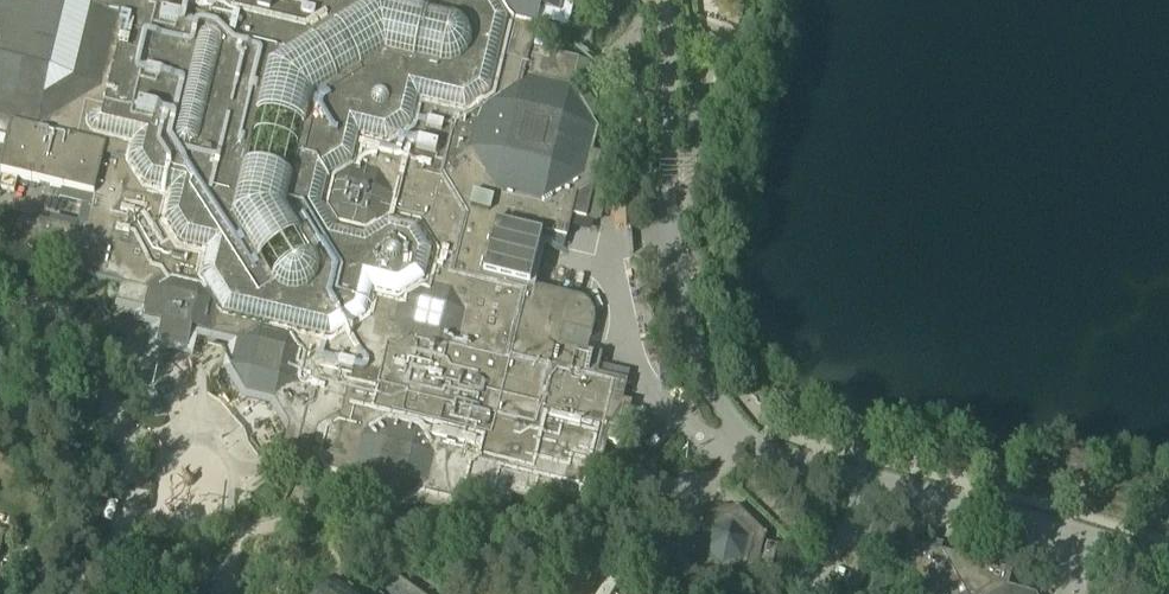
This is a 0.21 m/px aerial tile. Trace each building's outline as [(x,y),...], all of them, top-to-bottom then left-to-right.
[(61,194),(58,204),(81,210),(77,227),(49,220),(47,227),(16,220),(9,250),(31,254),(29,267),(65,275),(63,285),(82,289),(83,280),(120,288),(114,314),(134,319),(133,329),(152,333),(147,353),(191,364),(197,344),(212,348),(227,351),(222,375),(241,405),(269,411),(286,439),(282,457),(308,463),(324,488),(352,495),(367,519),(395,526),(420,511),(448,518),(472,503),(511,512),(512,503),(551,512),(552,503),(590,512),(602,459),(605,448),(614,450),(617,450),(620,448),(621,446),(630,409),(621,407),(628,377),(615,375),(617,366),(586,358),(593,323),(592,317),(589,312),(583,305),(576,303),(528,292),(539,249),(563,254),(571,221),(585,225),(592,196),(600,162),(591,159),(595,143),(597,136),(592,128),(601,121),(582,93),(588,69),(530,55),(539,18),(559,22),(564,0),(0,0),(0,179),(61,194)] [(665,531),(662,543),(672,545),(668,560),(688,581),(698,571),(716,588),(754,578),(756,569),(770,573),(776,550),(762,547),(764,540),(736,512),(665,531)] [(1006,591),(1011,575),(913,547),(901,588),(924,593),(1016,593),(1006,591)] [(378,572),(389,579),(393,571),(406,579),(411,571),(397,563),(395,567),(384,561),(378,572)] [(389,579),(378,593),(409,593),(389,579)]
